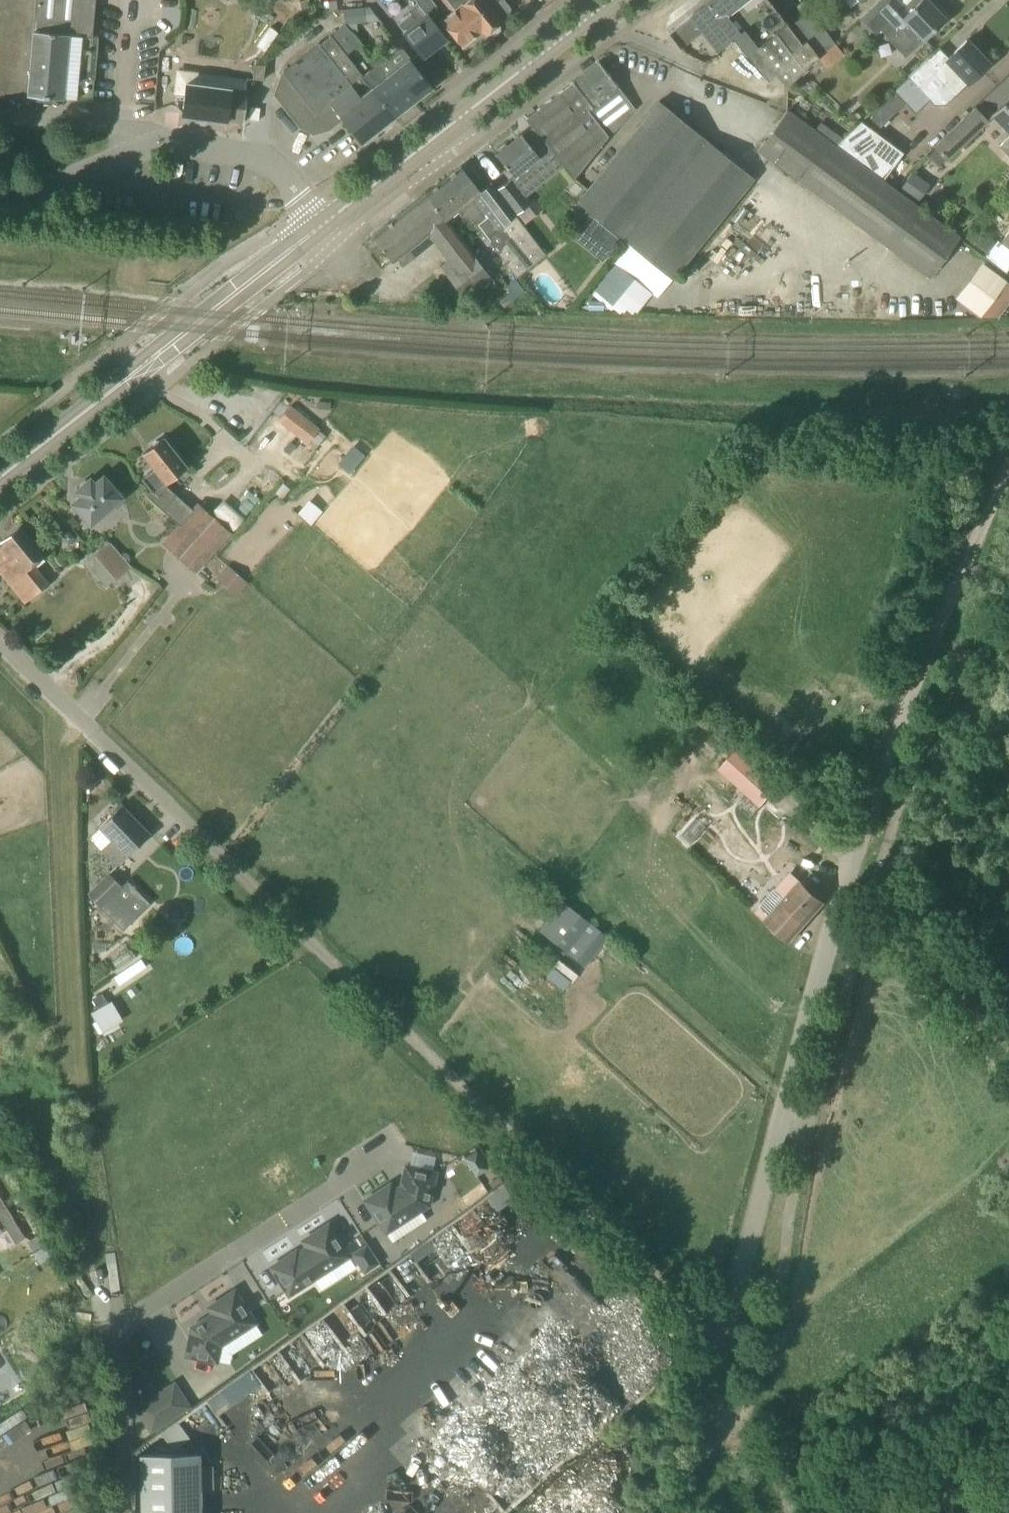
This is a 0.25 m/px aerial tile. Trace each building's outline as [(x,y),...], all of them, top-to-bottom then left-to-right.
[(93,100),(99,36),(93,35),(96,0),(0,0),(0,92),(27,95),(93,101),(93,100)] [(417,3),(425,13),(429,11),(436,6),(431,0),(415,0),(417,3)] [(455,9),(442,20),(462,45),(482,29),(486,34),(489,32),(494,35),(500,30),(498,24),(501,21),(500,19),(510,11),(510,7),(504,0),(447,0),(455,9)] [(689,41),(702,31),(717,50),(733,37),(746,55),(747,53),(768,81),(776,74),(788,87),(819,56),(836,43),(810,10),(794,23),(806,41),(802,44),(789,27),(786,24),(767,0),(710,0),(668,33),(683,52),(692,45),(689,41)] [(922,40),(945,18),(928,0),(921,0),(908,13),(895,0),(880,0),(860,18),(876,35),(889,23),(896,30),(888,38),(905,56),(922,40)] [(425,13),(417,3),(408,10),(411,13),(397,24),(403,31),(403,32),(423,57),(446,39),(428,15),(427,16),(425,13)] [(344,9),(345,23),(357,22),(366,22),(364,7),(344,9)] [(361,43),(352,32),(346,24),(331,35),(330,36),(345,55),(361,43)] [(345,55),(330,36),(320,44),(319,43),(319,44),(300,58),(282,72),(274,95),(299,126),(313,134),(328,130),(342,119),(361,143),(394,116),(362,76),(345,55)] [(894,91),(903,101),(918,87),(930,100),(944,86),(954,97),(989,63),(967,40),(949,57),(940,47),(894,91)] [(432,86),(410,59),(388,76),(387,77),(397,90),(399,88),(406,97),(409,95),(414,101),(432,86)] [(607,139),(609,137),(636,109),(616,83),(599,61),(572,82),(596,111),(583,119),(607,139)] [(263,80),(265,65),(255,64),(253,79),(263,80)] [(378,64),(363,76),(362,76),(394,116),(414,101),(409,95),(406,97),(399,88),(397,90),(387,77),(388,76),(379,66),(378,64)] [(243,123),(247,91),(230,89),(230,88),(187,82),(182,115),(243,123)] [(574,173),(607,139),(583,119),(596,111),(572,82),(526,118),(532,127),(530,128),(574,173)] [(993,116),(1008,132),(1008,100),(993,116)] [(672,279),(754,178),(660,101),(588,189),(577,202),(626,242),(672,279)] [(879,125),(895,110),(887,102),(872,117),(879,125)] [(946,161),(988,122),(975,109),(934,148),(946,161)] [(883,181),(836,146),(787,110),(758,150),(930,278),(960,238),(899,193),(883,181)] [(836,146),(883,181),(903,153),(861,121),(836,146)] [(574,173),(530,128),(522,135),(521,134),(506,146),(505,144),(499,149),(500,150),(496,154),(514,176),(495,190),(491,184),(490,184),(529,238),(531,235),(516,215),(531,204),(526,197),(564,167),(571,176),(574,173)] [(999,147),(1008,157),(1008,138),(999,147)] [(481,191),(461,166),(426,194),(445,218),(458,209),(468,224),(474,220),(487,238),(488,238),(517,277),(546,255),(531,235),(529,238),(490,184),(481,191)] [(920,200),(930,184),(913,173),(902,189),(920,200)] [(471,254),(445,218),(426,194),(372,236),(393,262),(397,258),(404,267),(434,243),(448,261),(442,266),(444,269),(451,265),(462,281),(454,288),(464,300),(491,278),(471,254)] [(607,256),(620,241),(585,213),(572,228),(607,256)] [(1006,271),(1008,267),(1008,227),(986,257),(1006,271)] [(308,444),(320,429),(293,408),(281,423),(308,444)] [(151,501),(162,511),(177,495),(166,485),(188,468),(186,465),(164,437),(143,453),(154,468),(141,479),(152,493),(148,497),(151,500),(151,501)] [(346,469),(358,458),(350,449),(338,460),(346,469)] [(122,497),(104,475),(95,483),(90,478),(76,490),(80,495),(72,503),(90,524),(100,516),(103,519),(115,508),(113,505),(122,497)] [(230,533),(199,504),(164,543),(196,571),(230,533)] [(32,566),(45,555),(20,526),(1,541),(3,544),(0,546),(0,572),(25,602),(49,582),(37,568),(35,570),(32,566)] [(118,579),(131,567),(111,544),(97,556),(118,579)] [(248,583),(247,582),(238,574),(228,565),(227,566),(216,578),(220,581),(237,596),(248,583)] [(725,788),(752,757),(737,744),(710,776),(725,788)] [(117,866),(150,833),(122,804),(99,827),(112,840),(101,850),(117,866)] [(795,856),(804,847),(789,831),(780,839),(795,856)] [(121,928),(134,915),(115,895),(123,887),(109,873),(88,894),(121,928)] [(801,880),(775,909),(763,898),(753,910),(765,920),(789,942),(825,901),(801,880)] [(584,966),(608,936),(562,901),(539,931),(584,966)] [(559,958),(546,973),(564,988),(577,973),(559,958)] [(102,993),(92,998),(98,1008),(108,1003),(102,993)] [(477,1175),(489,1168),(478,1150),(466,1157),(477,1175)] [(386,1232),(398,1224),(428,1204),(435,1173),(406,1166),(402,1186),(402,1187),(395,1191),(391,1184),(366,1200),(386,1232)] [(4,1224),(14,1218),(2,1199),(0,1201),(0,1219),(4,1224)] [(437,1245),(423,1234),(400,1265),(404,1269),(409,1262),(434,1281),(457,1250),(464,1256),(486,1227),(476,1219),(474,1222),(464,1215),(456,1225),(462,1229),(451,1245),(442,1238),(437,1245)] [(349,1256),(348,1255),(329,1224),(304,1240),(308,1247),(299,1254),(297,1251),(272,1267),(289,1294),(349,1256)] [(379,1262),(367,1242),(352,1252),(364,1272),(379,1262)] [(370,1334),(410,1290),(382,1264),(342,1309),(370,1334)] [(219,1345),(243,1330),(255,1322),(235,1291),(210,1307),(214,1314),(208,1318),(207,1318),(192,1327),(187,1355),(216,1361),(219,1345)] [(218,1414),(259,1380),(247,1366),(206,1400),(218,1414)] [(139,1402),(154,1424),(191,1398),(175,1376),(139,1402)] [(144,1441),(144,1512),(204,1512),(204,1441),(144,1441)]
